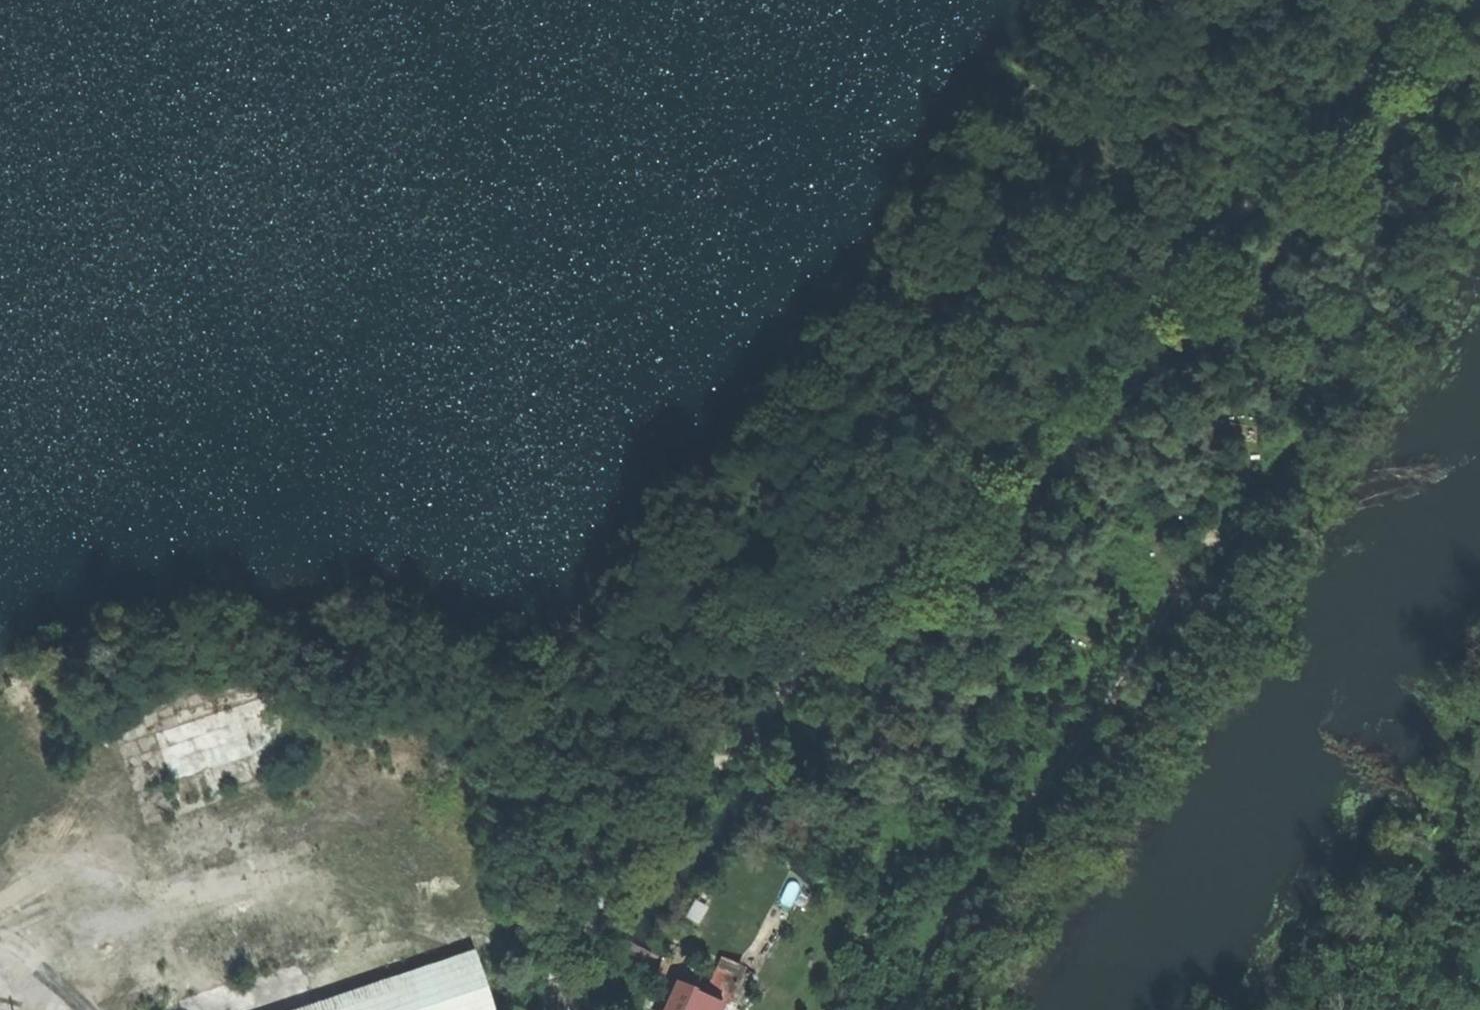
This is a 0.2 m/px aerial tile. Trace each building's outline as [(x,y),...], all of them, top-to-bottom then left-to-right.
[(276,691),(156,731),(180,803),(213,793),(206,768),(291,740),(276,691)] [(708,991),(729,1001),(745,970),(722,959),(708,991)] [(479,963),(336,1009),(494,1009),(479,963)] [(712,1000),(679,985),(670,1005),(668,1009),(707,1009),(712,1000)] [(712,1000),(707,1009),(722,1009),(724,1005),(712,1000)]
